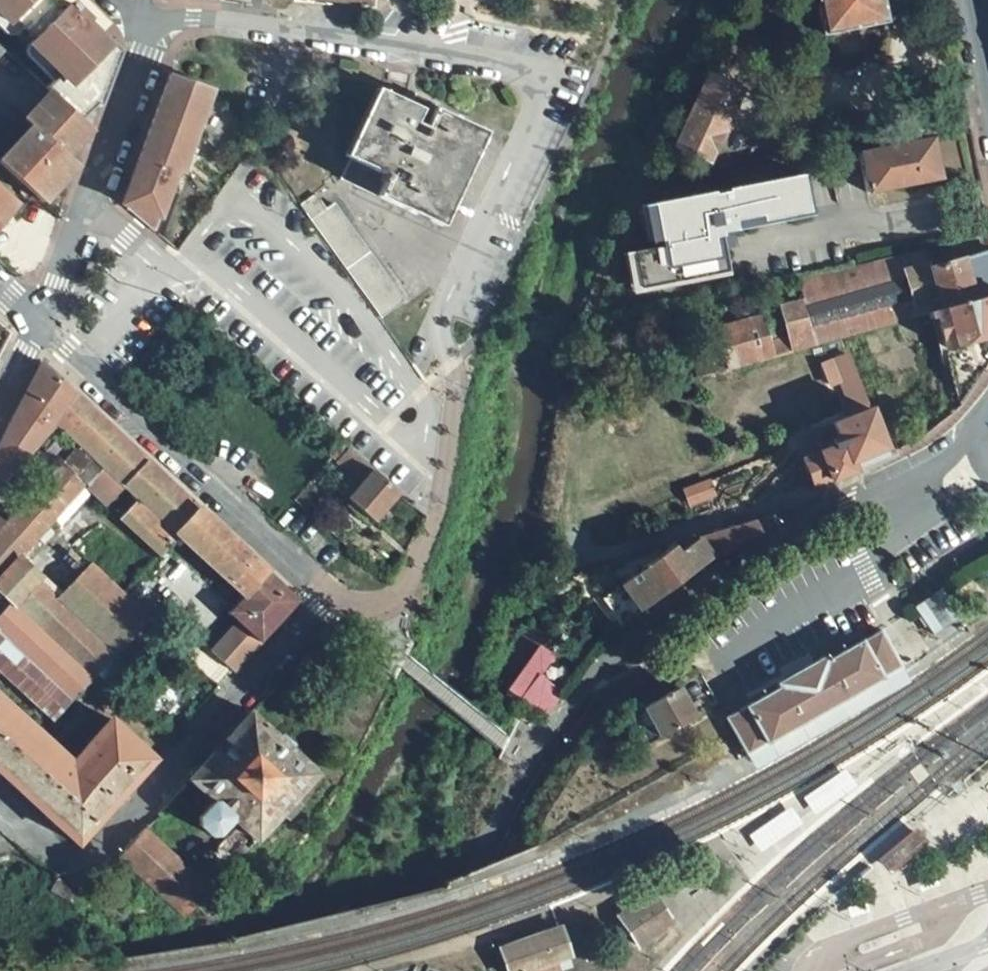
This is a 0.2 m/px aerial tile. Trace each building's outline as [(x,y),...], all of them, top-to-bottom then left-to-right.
[(8,24),(11,20),(32,41),(29,45),(60,75),(59,76),(81,98),(92,87),(105,50),(86,32),(92,25),(70,3),(63,11),(53,0),(0,0),(0,16),(8,24)] [(823,35),(887,22),(882,0),(816,0),(823,35)] [(120,51),(92,25),(86,32),(105,50),(92,87),(81,98),(59,76),(47,89),(50,92),(81,120),(91,110),(96,106),(100,107),(105,92),(120,51)] [(170,74),(139,160),(177,173),(182,175),(213,89),(170,74)] [(742,91),(709,76),(676,146),(689,151),(708,161),(742,91)] [(376,89),(344,157),(349,159),(382,91),(376,89)] [(419,109),(382,91),(349,159),(363,166),(353,186),(390,204),(393,198),(404,204),(402,209),(441,227),(485,133),(437,110),(439,104),(423,98),(419,109)] [(0,160),(0,164),(43,204),(67,179),(60,173),(72,159),(68,156),(91,130),(81,120),(50,92),(24,120),(31,126),(0,160)] [(931,138),(859,153),(866,194),(940,179),(931,138)] [(684,162),(689,151),(676,146),(672,156),(684,162)] [(79,165),(72,159),(60,173),(67,179),(79,165)] [(349,159),(339,180),(353,186),(363,166),(349,159)] [(139,160),(122,207),(160,221),(177,173),(139,160)] [(633,252),(640,290),(728,273),(722,240),(736,237),(734,231),(815,215),(807,174),(660,202),(667,240),(671,239),(672,245),(633,252)] [(17,207),(0,191),(0,226),(17,207)] [(316,195),(299,206),(381,318),(404,302),(335,205),(326,211),(316,195)] [(393,198),(390,204),(402,209),(404,204),(393,198)] [(667,240),(660,202),(651,204),(659,241),(667,240)] [(799,279),(804,302),(780,307),(787,337),(791,353),(826,344),(841,339),(849,337),(928,316),(927,312),(987,296),(987,251),(930,266),(925,250),(903,255),(799,279)] [(640,290),(633,252),(624,254),(631,291),(640,290)] [(927,312),(928,316),(930,319),(933,318),(944,352),(987,339),(987,296),(927,312)] [(762,316),(714,330),(727,371),(775,357),(770,342),(762,316)] [(787,337),(770,342),(775,357),(791,353),(787,337)] [(841,339),(826,344),(855,416),(870,410),(841,339)] [(0,442),(0,478),(4,481),(54,428),(56,422),(57,423),(79,444),(5,523),(0,529),(0,583),(17,566),(88,486),(106,504),(124,485),(148,460),(75,394),(41,363),(0,442)] [(855,416),(834,424),(838,434),(842,441),(802,457),(814,488),(858,470),(854,461),(886,448),(870,410),(855,416)] [(799,450),(802,457),(842,441),(838,434),(799,450)] [(400,495),(348,449),(336,463),(359,483),(347,498),(374,524),(400,495)] [(177,536),(242,597),(226,612),(238,624),(211,652),(232,671),(299,601),(148,460),(124,485),(139,500),(120,519),(159,555),(177,536)] [(788,513),(736,526),(746,539),(789,517),(788,513)] [(673,546),(620,585),(639,610),(712,556),(746,539),(736,526),(698,538),(695,535),(685,537),(673,546)] [(17,566),(0,583),(0,592),(13,605),(35,583),(17,566)] [(94,568),(61,602),(115,653),(149,619),(94,568)] [(35,583),(13,605),(0,619),(0,631),(70,700),(115,653),(61,602),(58,605),(35,583)] [(932,636),(954,622),(935,593),(914,607),(932,636)] [(884,634),(881,630),(829,659),(827,656),(825,658),(824,656),(820,658),(814,661),(809,664),(775,683),(778,687),(726,718),(741,744),(747,756),(832,708),(902,668),(884,634)] [(51,722),(70,700),(0,631),(0,674),(51,722)] [(556,655),(539,645),(507,690),(521,700),(544,718),(561,694),(539,676),(556,655)] [(832,708),(747,756),(756,769),(909,679),(902,668),(832,708)] [(678,688),(643,707),(660,738),(696,719),(678,688)] [(77,845),(154,759),(110,719),(71,762),(53,745),(0,697),(0,774),(77,845)] [(317,774),(251,712),(189,780),(213,802),(199,818),(198,825),(210,835),(218,834),(232,819),(237,825),(216,847),(235,865),(317,774)] [(841,797),(834,790),(809,808),(815,816),(841,797)] [(799,815),(792,807),(766,829),(772,838),(799,815)] [(886,868),(918,840),(911,831),(906,825),(873,854),(886,868)] [(145,828),(117,857),(186,919),(196,908),(213,890),(145,828)] [(79,891),(58,880),(52,891),(72,903),(73,900),(79,891)] [(672,924),(652,894),(619,916),(639,946),(672,924)] [(600,919),(595,906),(563,916),(567,929),(600,919)] [(834,929),(866,920),(863,909),(831,919),(834,929)] [(560,927),(500,949),(507,970),(556,970),(571,966),(568,958),(570,957),(560,927)] [(665,940),(638,969),(640,970),(655,970),(674,949),(665,940)]
